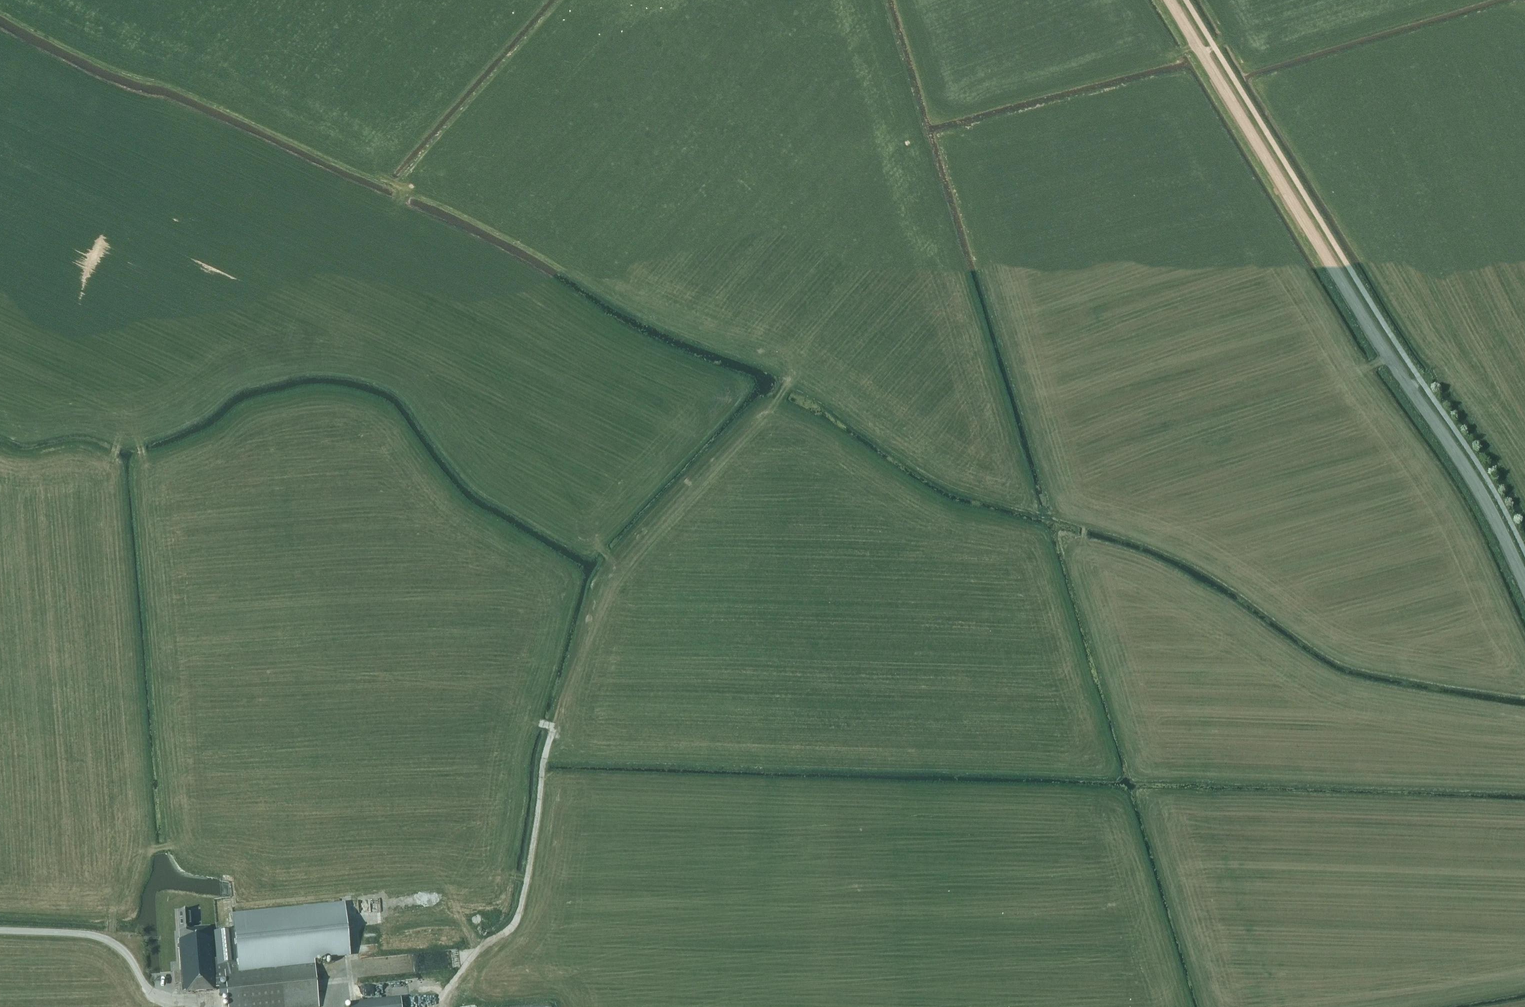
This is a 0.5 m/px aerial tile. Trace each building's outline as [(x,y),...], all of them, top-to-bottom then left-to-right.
[(217,959),(214,959),(211,927),(192,928),(190,911),(178,912),(180,940),(178,940),(181,971),(173,972),(174,985),(182,984),(182,993),(216,990),(215,980),(225,979),(228,1006),(319,1006),(314,961),(350,957),(345,903),(232,914),(234,929),(214,931),(217,959)]
